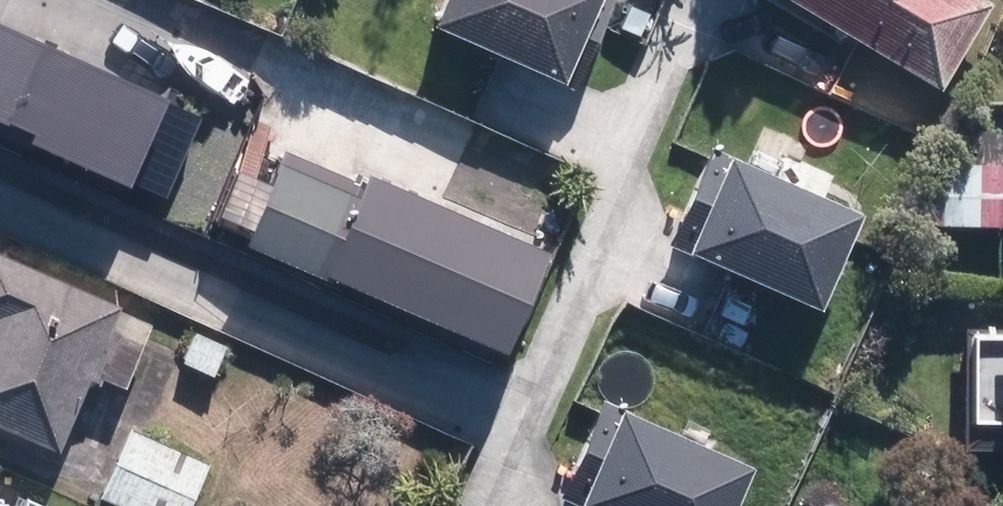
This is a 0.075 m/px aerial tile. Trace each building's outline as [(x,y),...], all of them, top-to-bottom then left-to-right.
[(443,21),(576,78),(609,0),(452,0),(443,21)] [(998,0),(786,0),(948,90),(998,0)] [(305,243),(340,164),(351,168),(383,94),(294,56),(263,127),(239,116),(260,67),(106,1),(62,101),(208,164),(194,196),(305,243)] [(716,202),(698,245),(829,301),(869,206),(715,141),(693,192),(716,202)] [(950,223),(1002,224),(1002,161),(950,160),(950,223)] [(0,245),(0,421),(68,449),(98,378),(109,383),(112,377),(134,386),(162,320),(127,305),(129,300),(0,245)] [(975,325),(974,420),(1002,420),(1002,325),(975,325)] [(234,341),(199,327),(185,360),(220,374),(234,341)] [(625,396),(623,401),(608,395),(567,488),(608,505),(736,505),(759,454),(726,440),(730,430),(681,409),(677,418),(625,396)] [(134,426),(105,492),(137,505),(198,505),(218,462),(134,426)] [(0,494),(0,505),(30,505),(0,494)]
